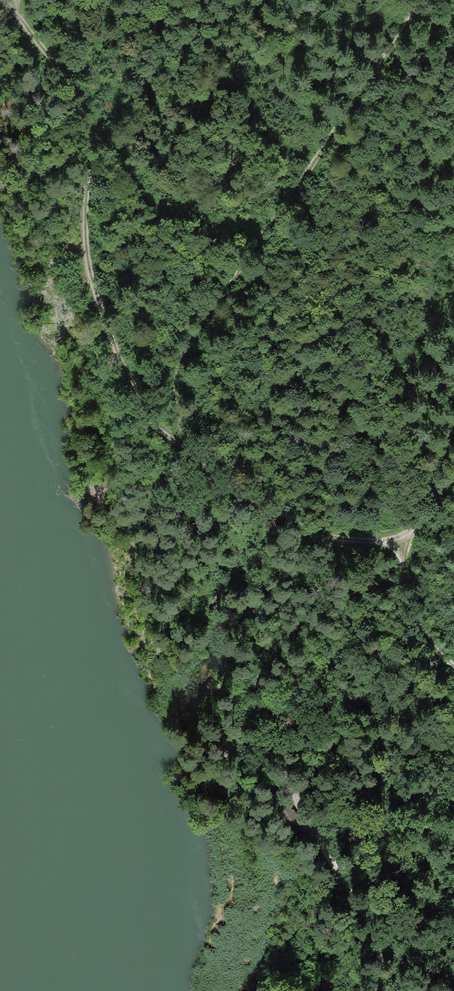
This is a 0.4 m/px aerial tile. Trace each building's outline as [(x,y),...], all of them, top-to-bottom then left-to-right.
[(217,724),(210,728),(212,733),(220,730),(217,724)] [(292,813),(283,798),(276,803),(285,817),(292,813)]
